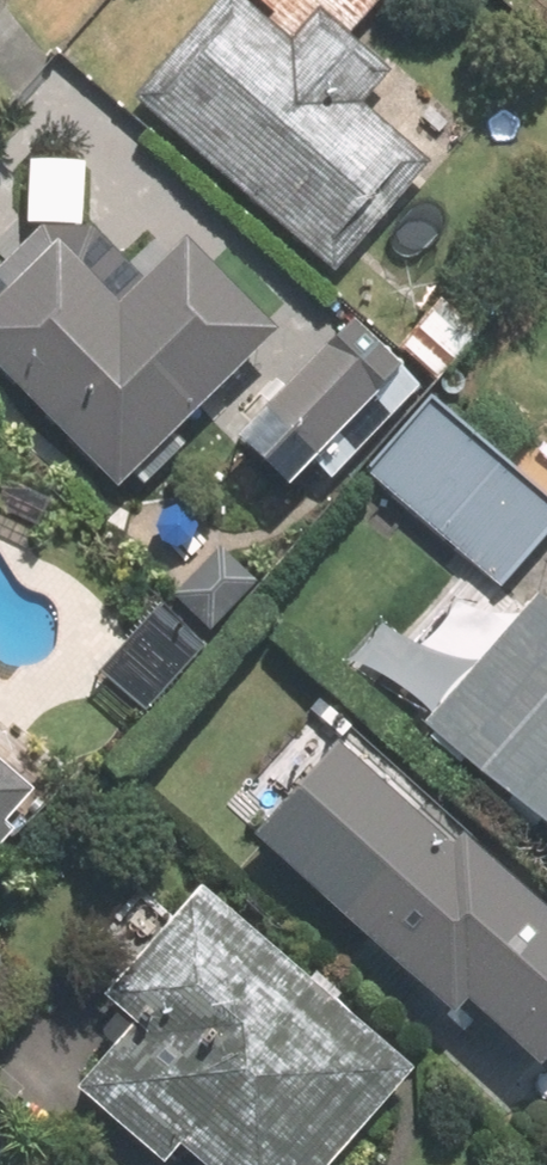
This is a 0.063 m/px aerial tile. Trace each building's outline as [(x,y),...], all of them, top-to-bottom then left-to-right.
[(131,122),(320,287),(419,173),(352,114),(380,81),(343,49),(386,0),(237,0),(131,122)] [(75,173),(21,171),(19,232),(73,234),(75,173)] [(31,239),(0,268),(0,381),(112,499),(268,350),(176,255),(108,320),(31,239)] [(477,342),(436,307),(393,359),(433,393),(477,342)] [(412,395),(345,331),(224,458),(276,507),(304,477),(320,492),(412,395)] [(487,401),(457,436),(506,477),(536,442),(487,401)] [(357,482),(496,600),(546,541),(546,524),(417,413),(357,482)] [(527,613),(414,743),(546,858),(546,630),(527,613)] [(242,851),(440,1033),(451,1022),(524,1088),(546,1063),(546,942),(448,851),(434,867),(322,764),(242,851)] [(26,799),(0,777),(0,829),(26,799)] [(189,901),(92,1010),(120,1035),(65,1098),(142,1164),(163,1164),(167,1160),(173,1164),(330,1164),(400,1086),(189,901)]
